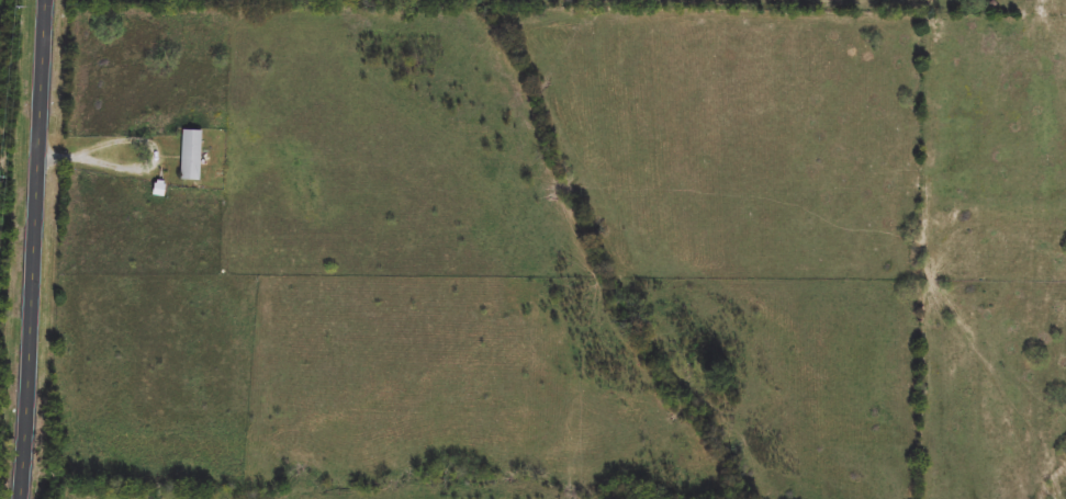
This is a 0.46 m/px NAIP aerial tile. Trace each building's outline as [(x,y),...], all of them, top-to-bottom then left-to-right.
[(182,181),(183,131),(203,131),(201,182),(182,181)]
